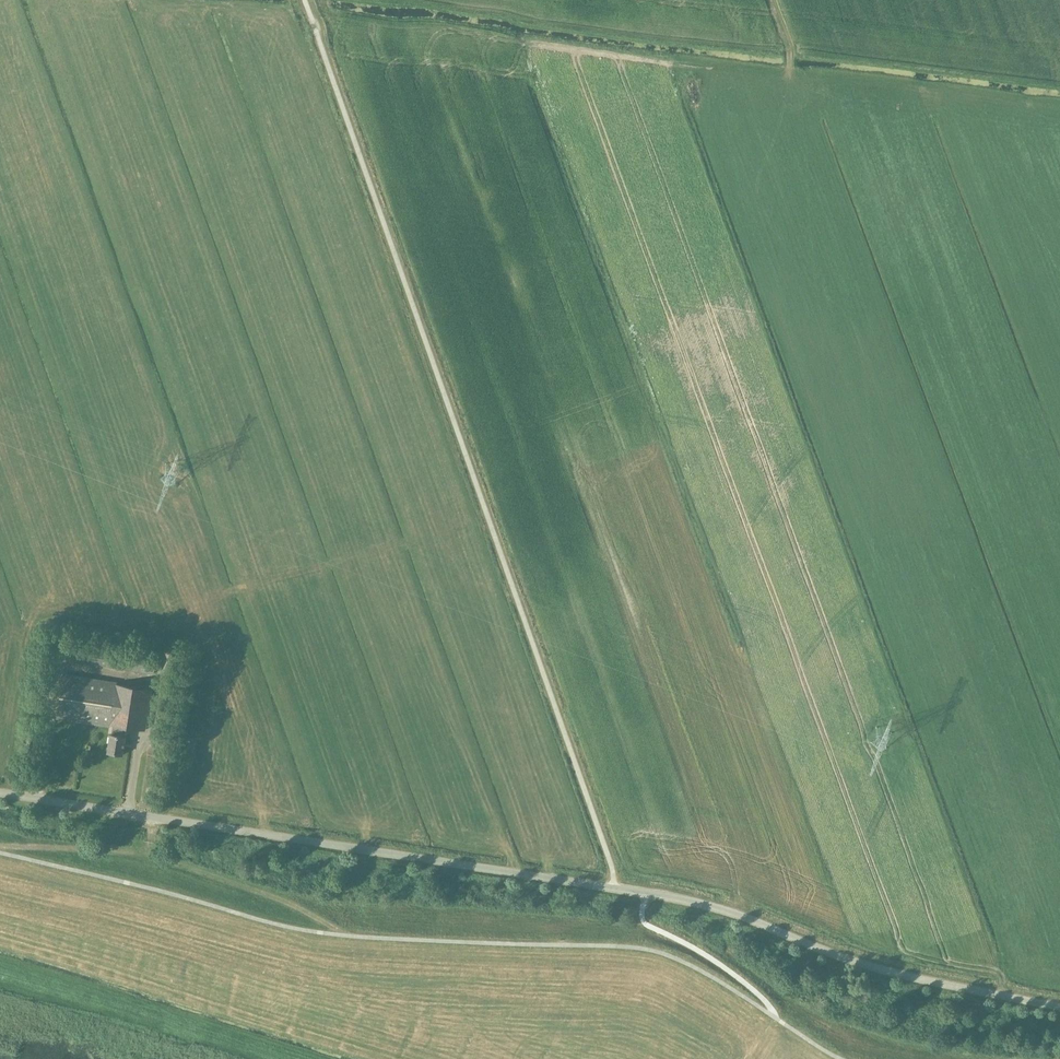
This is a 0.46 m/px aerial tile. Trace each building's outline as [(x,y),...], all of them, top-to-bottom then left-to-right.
[(206,637),(213,635),(211,627),(203,629),(206,637)] [(125,737),(122,736),(123,727),(145,731),(151,691),(116,685),(117,683),(64,674),(57,719),(109,727),(110,725),(113,726),(111,735),(110,735),(107,753),(122,755),(125,737)] [(168,743),(169,735),(157,733),(155,741),(168,743)]
